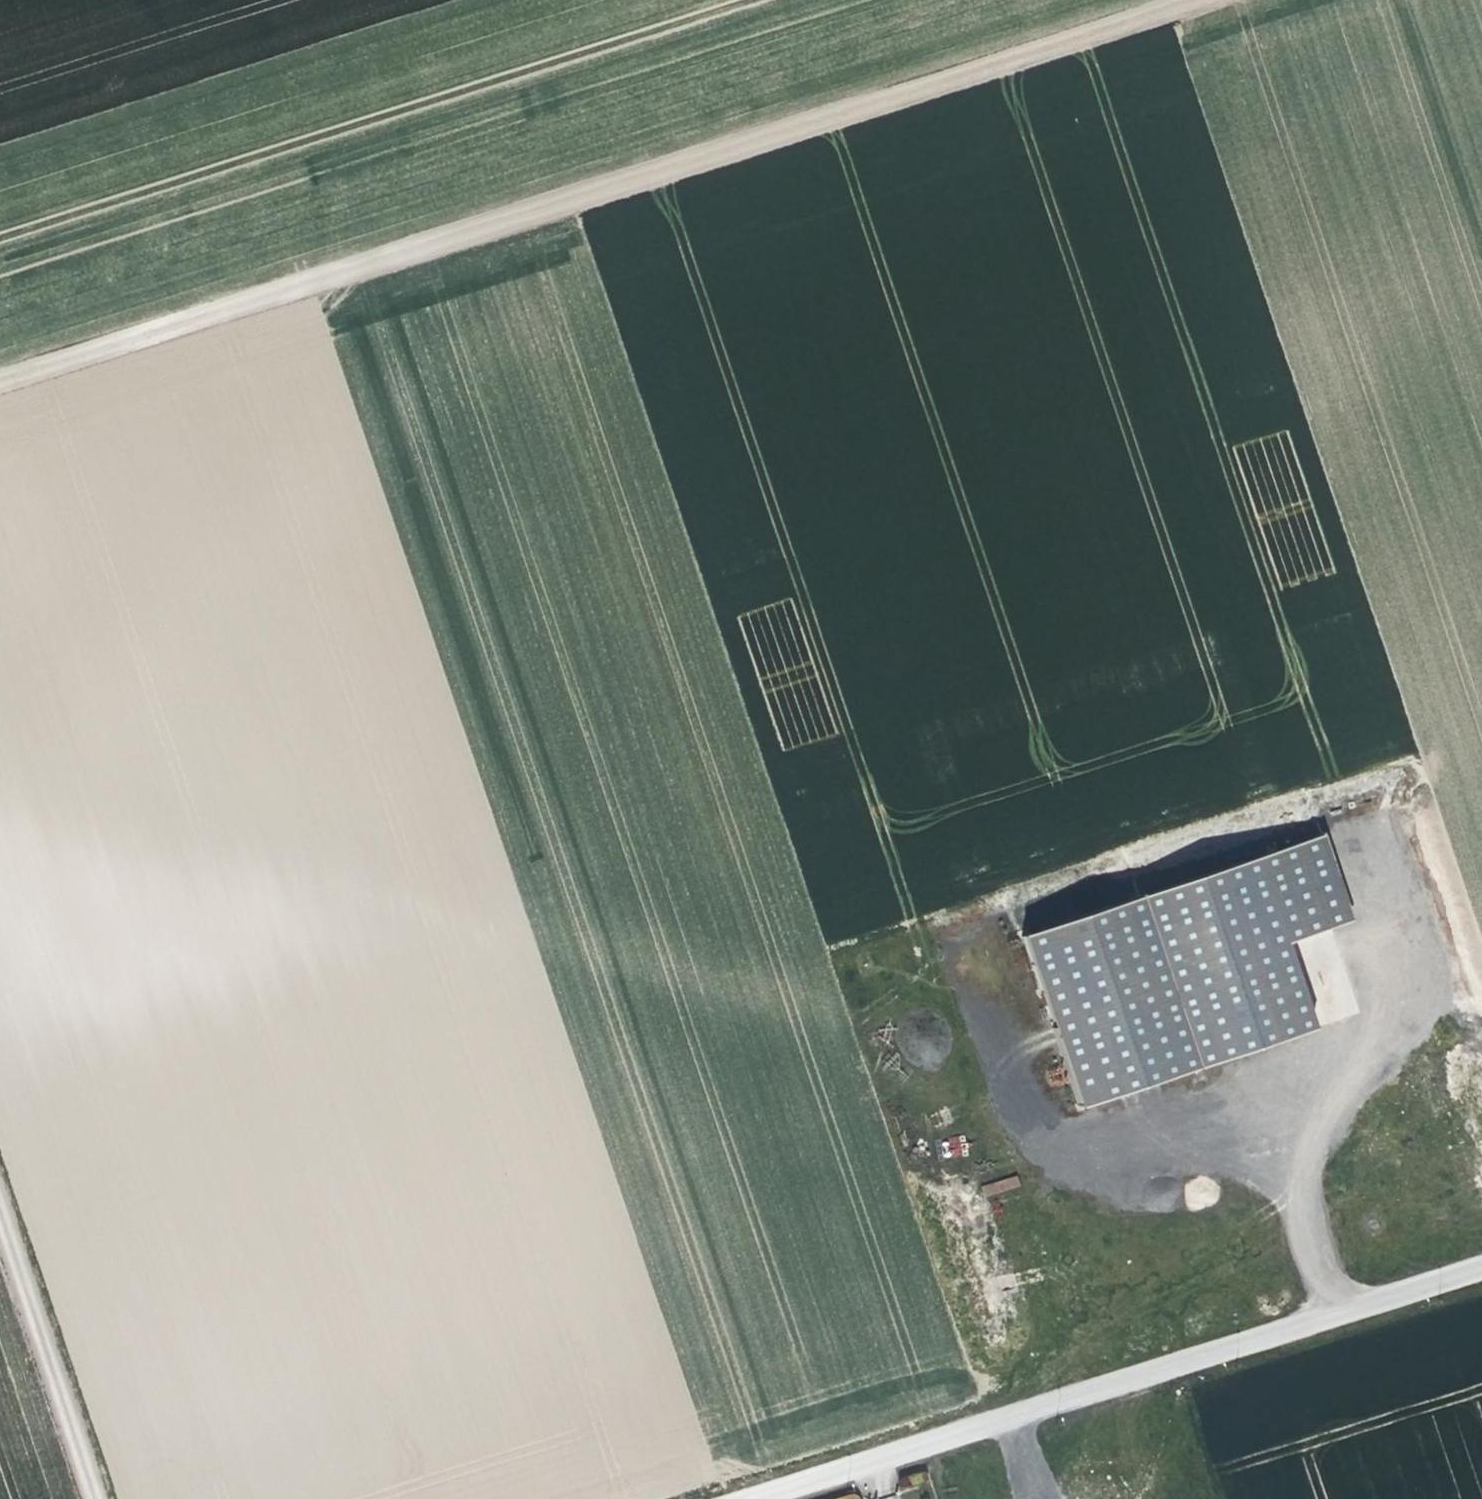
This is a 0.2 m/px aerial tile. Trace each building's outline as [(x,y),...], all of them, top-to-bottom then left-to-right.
[(1257,862),(1284,948),(1333,932),(1305,847),(1257,862)] [(1023,936),(1078,1107),(1209,1066),(1311,1033),(1284,948),(1257,862),(1023,936)] [(984,1197),(1020,1187),(1017,1176),(981,1186),(984,1197)]
